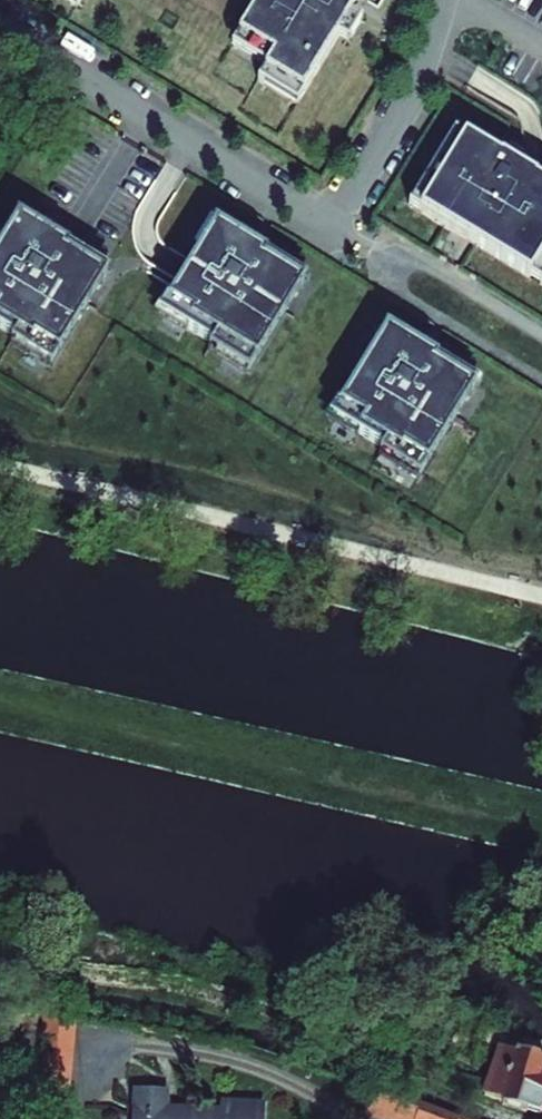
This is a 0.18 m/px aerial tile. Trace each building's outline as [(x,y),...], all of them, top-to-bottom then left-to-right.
[(71,12),(79,0),(51,0),(71,12)] [(230,50),(264,69),(254,84),(293,110),(357,10),(363,0),(262,0),(230,50)] [(466,136),(422,213),(446,227),(462,236),(475,244),(532,278),(541,260),(541,183),(538,180),(525,173),(515,167),(466,136)] [(0,241),(0,329),(57,368),(113,274),(109,271),(28,221),(17,214),(0,241)] [(177,285),(157,315),(251,369),(311,281),(217,224),(193,260),(177,285)] [(387,331),(334,418),(425,479),(486,386),(387,331)] [(40,1088),(75,1089),(78,1028),(43,1026),(40,1088)] [(473,1100),(514,1118),(522,1118),(525,1115),(534,1118),(541,1118),(541,1094),(526,1088),(532,1072),(493,1054),(473,1100)] [(247,1112),(156,1109),(155,1084),(125,1086),(124,1118),(247,1118),(247,1112)] [(367,1113),(382,1118),(457,1118),(376,1088),(367,1113)]
